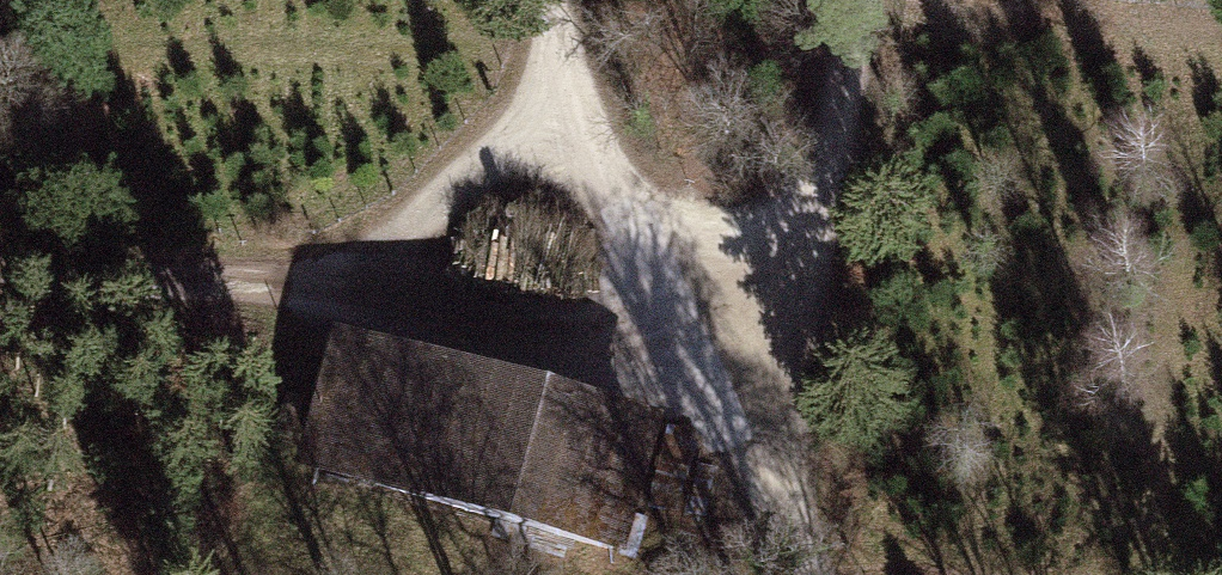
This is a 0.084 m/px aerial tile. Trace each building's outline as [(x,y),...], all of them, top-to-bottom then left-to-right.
[(666,425),(334,337),(296,478),(628,566),(666,425)]
